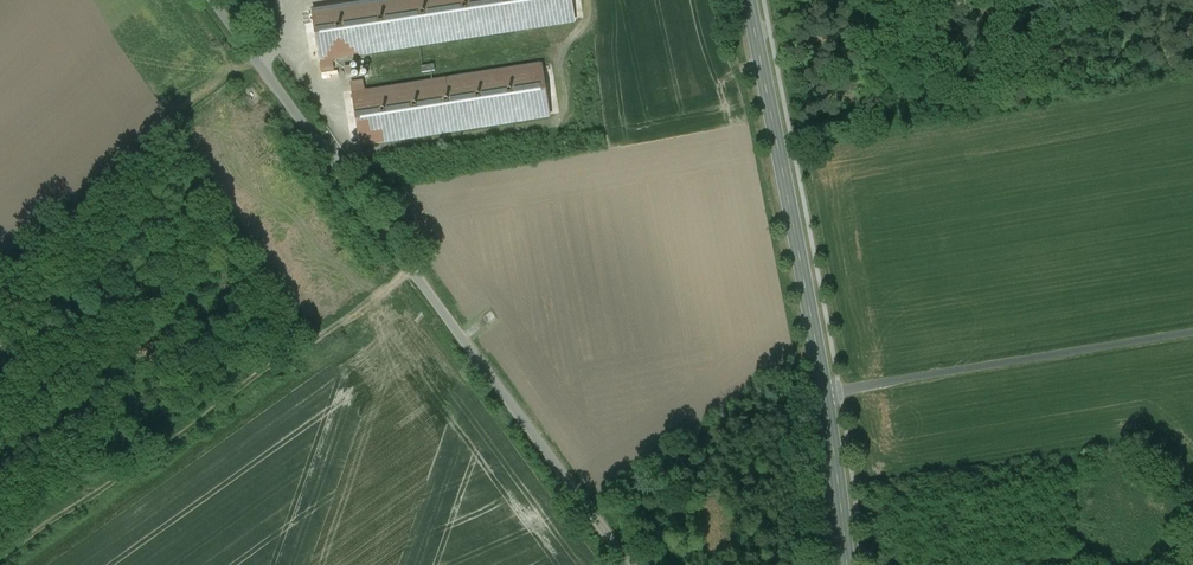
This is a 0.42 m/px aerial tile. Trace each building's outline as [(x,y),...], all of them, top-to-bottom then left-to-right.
[(313,11),(321,59),(332,57),(575,20),(572,0),(382,0),(313,11)] [(332,57),(321,59),(323,71),(334,69),(332,57)] [(365,94),(354,95),(361,144),(550,115),(543,66),(365,94)] [(352,84),(354,95),(365,94),(363,82),(352,84)]
